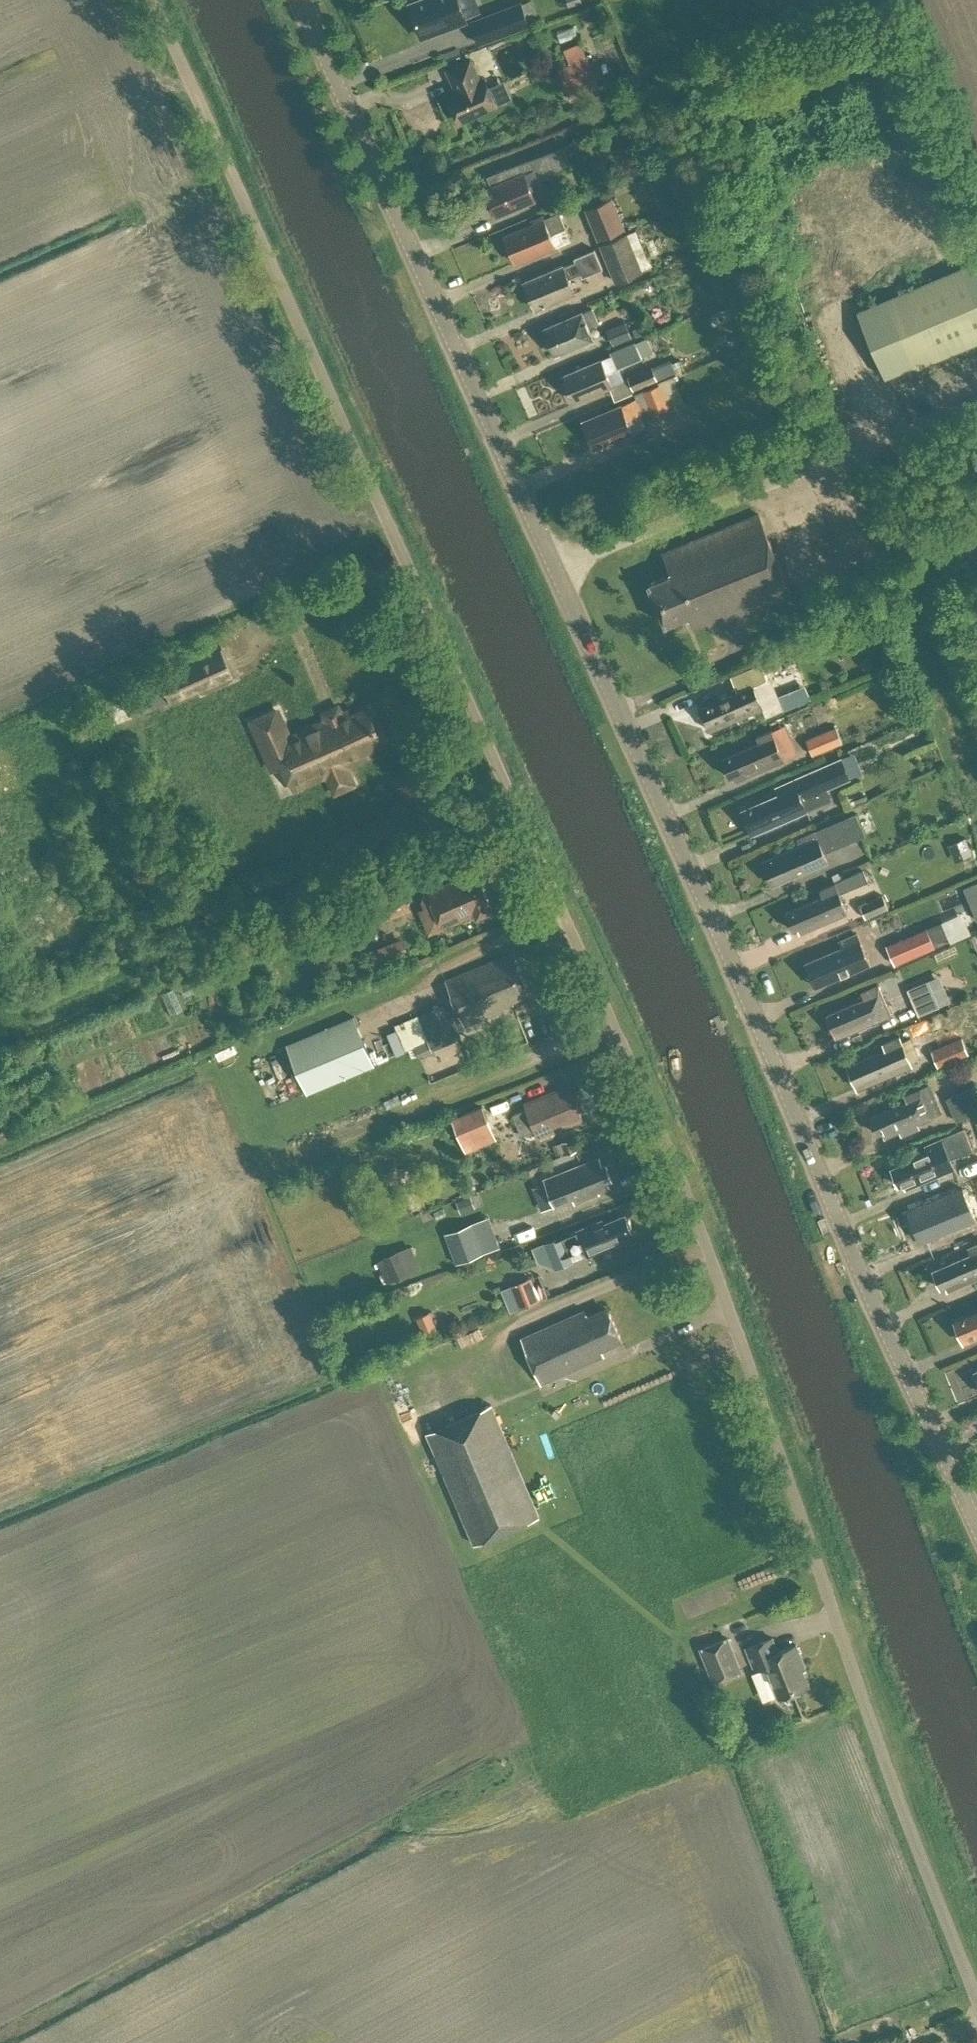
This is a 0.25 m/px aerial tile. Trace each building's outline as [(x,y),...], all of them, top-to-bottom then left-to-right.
[(456,24),(466,20),(459,0),(426,0),(410,7),(421,37),(456,24)] [(470,20),(479,45),(531,26),(529,22),(538,19),(531,0),(530,0),(523,3),(522,1),(470,20)] [(564,50),(570,65),(559,70),(567,91),(596,79),(588,58),(581,42),(564,50)] [(471,61),(448,71),(454,84),(456,83),(459,90),(448,96),(460,122),(496,106),(484,79),(480,81),(471,61)] [(497,217),(536,201),(530,187),(540,183),(539,180),(571,167),(563,147),(481,178),(497,217)] [(650,177),(661,208),(688,199),(678,168),(650,177)] [(599,242),(627,230),(613,199),(586,211),(599,242)] [(533,220),(534,223),(505,235),(517,263),(556,247),(551,235),(567,228),(560,212),(545,219),(543,216),(533,220)] [(616,283),(642,273),(641,268),(649,265),(635,231),(600,244),(616,283)] [(602,268),(595,250),(574,258),(576,262),(563,266),(525,282),(536,310),(540,308),(575,295),(575,294),(574,294),(569,279),(581,274),(582,276),(602,268)] [(959,271),(886,303),(859,315),(886,377),(914,365),(919,377),(954,362),(951,356),(976,345),(976,263),(959,271)] [(583,312),(544,328),(545,329),(556,355),(594,340),(588,326),(598,322),(592,309),(583,313),(583,312)] [(633,338),(626,321),(607,329),(614,346),(633,338)] [(575,402),(613,386),(612,385),(624,380),(619,368),(642,359),(635,343),(611,353),(611,355),(602,359),(564,375),(575,402)] [(672,363),(671,359),(628,376),(633,390),(676,374),(676,375),(685,372),(680,360),(672,363)] [(684,401),(675,377),(633,395),(636,400),(583,421),(595,448),(634,432),(629,419),(650,410),(652,414),(684,401)] [(671,575),(649,584),(666,625),(688,616),(693,628),(708,621),(710,626),(791,593),(759,515),(662,554),(671,575)] [(154,675),(164,698),(167,704),(230,676),(218,647),(154,675)] [(761,662),(731,675),(735,686),(738,692),(700,708),(708,726),(710,731),(715,728),(763,708),(753,685),(768,679),(761,662)] [(117,722),(165,701),(157,682),(109,704),(117,722)] [(279,712),(254,723),(267,752),(277,747),(296,790),(329,775),(337,793),(355,785),(347,767),(369,757),(367,751),(384,743),(369,710),(352,718),(350,713),(292,739),(279,712)] [(833,726),(805,739),(811,754),(840,742),(833,726)] [(736,780),(784,759),(772,730),(756,737),(759,743),(722,759),(729,777),(734,775),(736,780)] [(780,795),(743,810),(750,828),(755,826),(757,831),(805,810),(801,800),(848,779),(841,761),(777,788),(780,795)] [(864,836),(855,815),(815,832),(815,831),(797,839),(800,845),(763,861),(773,885),(828,862),(824,853),(864,836)] [(462,879),(430,892),(444,926),(475,914),(477,918),(494,911),(480,875),(464,882),(462,879)] [(853,887),(849,878),(836,883),(840,893),(853,887)] [(835,883),(820,890),(823,897),(785,913),(792,930),(798,928),(800,933),(848,912),(835,883)] [(374,901),(378,909),(383,921),(410,910),(401,889),(374,901)] [(889,908),(883,894),(860,905),(866,918),(889,908)] [(948,939),(940,921),(884,945),(892,963),(948,939)] [(815,987),(870,964),(857,934),(840,941),(843,947),(805,963),(815,987)] [(409,955),(402,938),(378,947),(385,965),(409,955)] [(508,954),(447,980),(465,1025),(515,1005),(513,1002),(525,997),(523,990),(528,988),(517,963),(513,965),(508,954)] [(939,1006),(928,980),(907,989),(918,1015),(939,1006)] [(837,1038),(891,1015),(878,985),(861,992),(864,998),(827,1014),(837,1038)] [(405,1050),(415,1046),(420,1058),(433,1053),(428,1040),(424,1030),(450,1019),(444,1004),(395,1025),(405,1050)] [(374,1066),(354,1016),(287,1043),(307,1094),(374,1066)] [(848,1065),(858,1089),(912,1066),(900,1036),(883,1043),(885,1049),(848,1065)] [(969,1056),(961,1038),(931,1050),(938,1068),(969,1056)] [(572,1094),(569,1086),(564,1088),(524,1103),(527,1110),(514,1115),(522,1136),(535,1131),(537,1138),(583,1121),(580,1112),(585,1110),(577,1091),(572,1094)] [(973,1087),(957,1094),(955,1095),(947,1099),(951,1109),(952,1110),(956,1120),(975,1112),(976,1112),(976,1095),(973,1087)] [(918,1123),(933,1117),(920,1088),(905,1095),(907,1101),(870,1117),(877,1134),(883,1132),(885,1137),(899,1131),(901,1136),(920,1128),(918,1123)] [(491,1134),(480,1107),(451,1118),(462,1146),(491,1134)] [(906,1188),(954,1168),(950,1159),(972,1150),(964,1130),(926,1146),(929,1152),(891,1168),(898,1185),(904,1183),(906,1188)] [(577,1150),(572,1139),(562,1143),(567,1154),(577,1150)] [(603,1167),(599,1158),(543,1178),(544,1181),(532,1185),(539,1206),(553,1201),(555,1207),(574,1201),(575,1203),(598,1195),(597,1192),(610,1187),(608,1182),(613,1180),(608,1165),(603,1167)] [(383,1191),(402,1183),(396,1168),(377,1176),(383,1191)] [(950,1203),(912,1219),(920,1237),(925,1234),(927,1239),(975,1219),(963,1190),(947,1197),(950,1203)] [(495,1213),(448,1230),(460,1262),(507,1246),(495,1213)] [(605,1222),(548,1245),(557,1267),(573,1261),(570,1254),(586,1247),(589,1254),(614,1244),(613,1240),(632,1233),(625,1216),(606,1224),(605,1222)] [(968,1248),(971,1254),(934,1270),(934,1269),(933,1270),(941,1288),(946,1286),(948,1291),(949,1291),(948,1290),(976,1278),(976,1244),(968,1248)] [(409,1274),(399,1251),(383,1257),(393,1281),(409,1274)] [(540,1301),(531,1277),(510,1285),(520,1309),(540,1301)] [(430,1333),(444,1328),(437,1309),(422,1315),(430,1333)] [(962,1338),(968,1336),(970,1341),(976,1338),(976,1310),(955,1320),(962,1338)] [(600,1349),(621,1341),(608,1311),(588,1320),(585,1312),(521,1339),(540,1384),(593,1362),(592,1357),(602,1353),(600,1349)] [(492,1405),(426,1433),(474,1545),(540,1517),(492,1405)] [(740,1673),(728,1644),(726,1638),(700,1648),(702,1655),(714,1683),(740,1673)] [(778,1699),(805,1688),(795,1665),(800,1663),(794,1648),(777,1655),(772,1641),(745,1652),(753,1673),(765,1668),(778,1699)]
